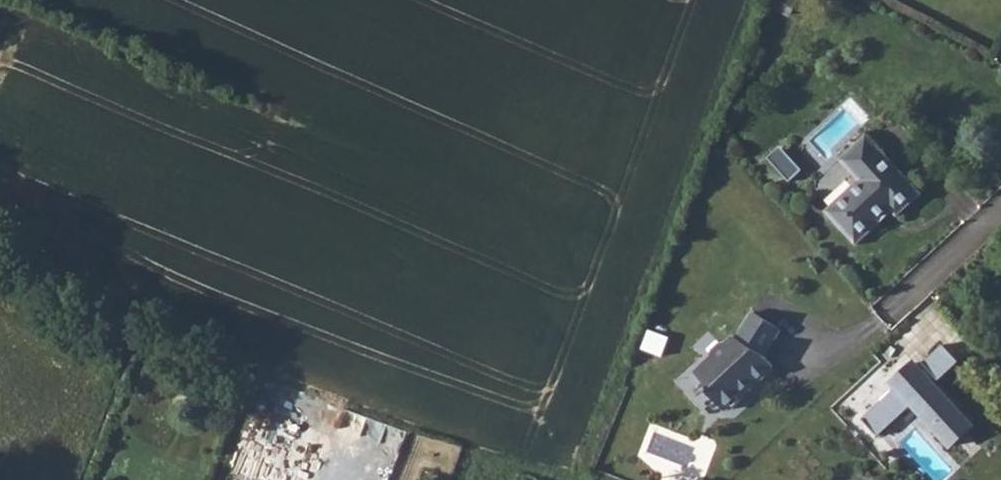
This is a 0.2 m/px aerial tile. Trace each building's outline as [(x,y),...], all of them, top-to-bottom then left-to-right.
[(839,160),(853,174),(880,149),(867,134),(839,160)] [(880,149),(853,174),(859,181),(824,211),(856,245),(892,211),(897,217),(922,194),(880,149)] [(764,356),(780,330),(753,312),(736,338),(733,336),(726,343),(720,344),(713,351),(711,357),(695,372),(708,386),(705,389),(725,411),(727,409),(732,409),(744,398),(744,393),(756,383),(758,383),(772,370),(772,365),(764,356)] [(943,345),(922,364),(938,381),(959,362),(943,345)] [(972,426),(915,363),(892,383),(896,388),(862,419),(877,437),(912,405),(950,447),(972,426)]
